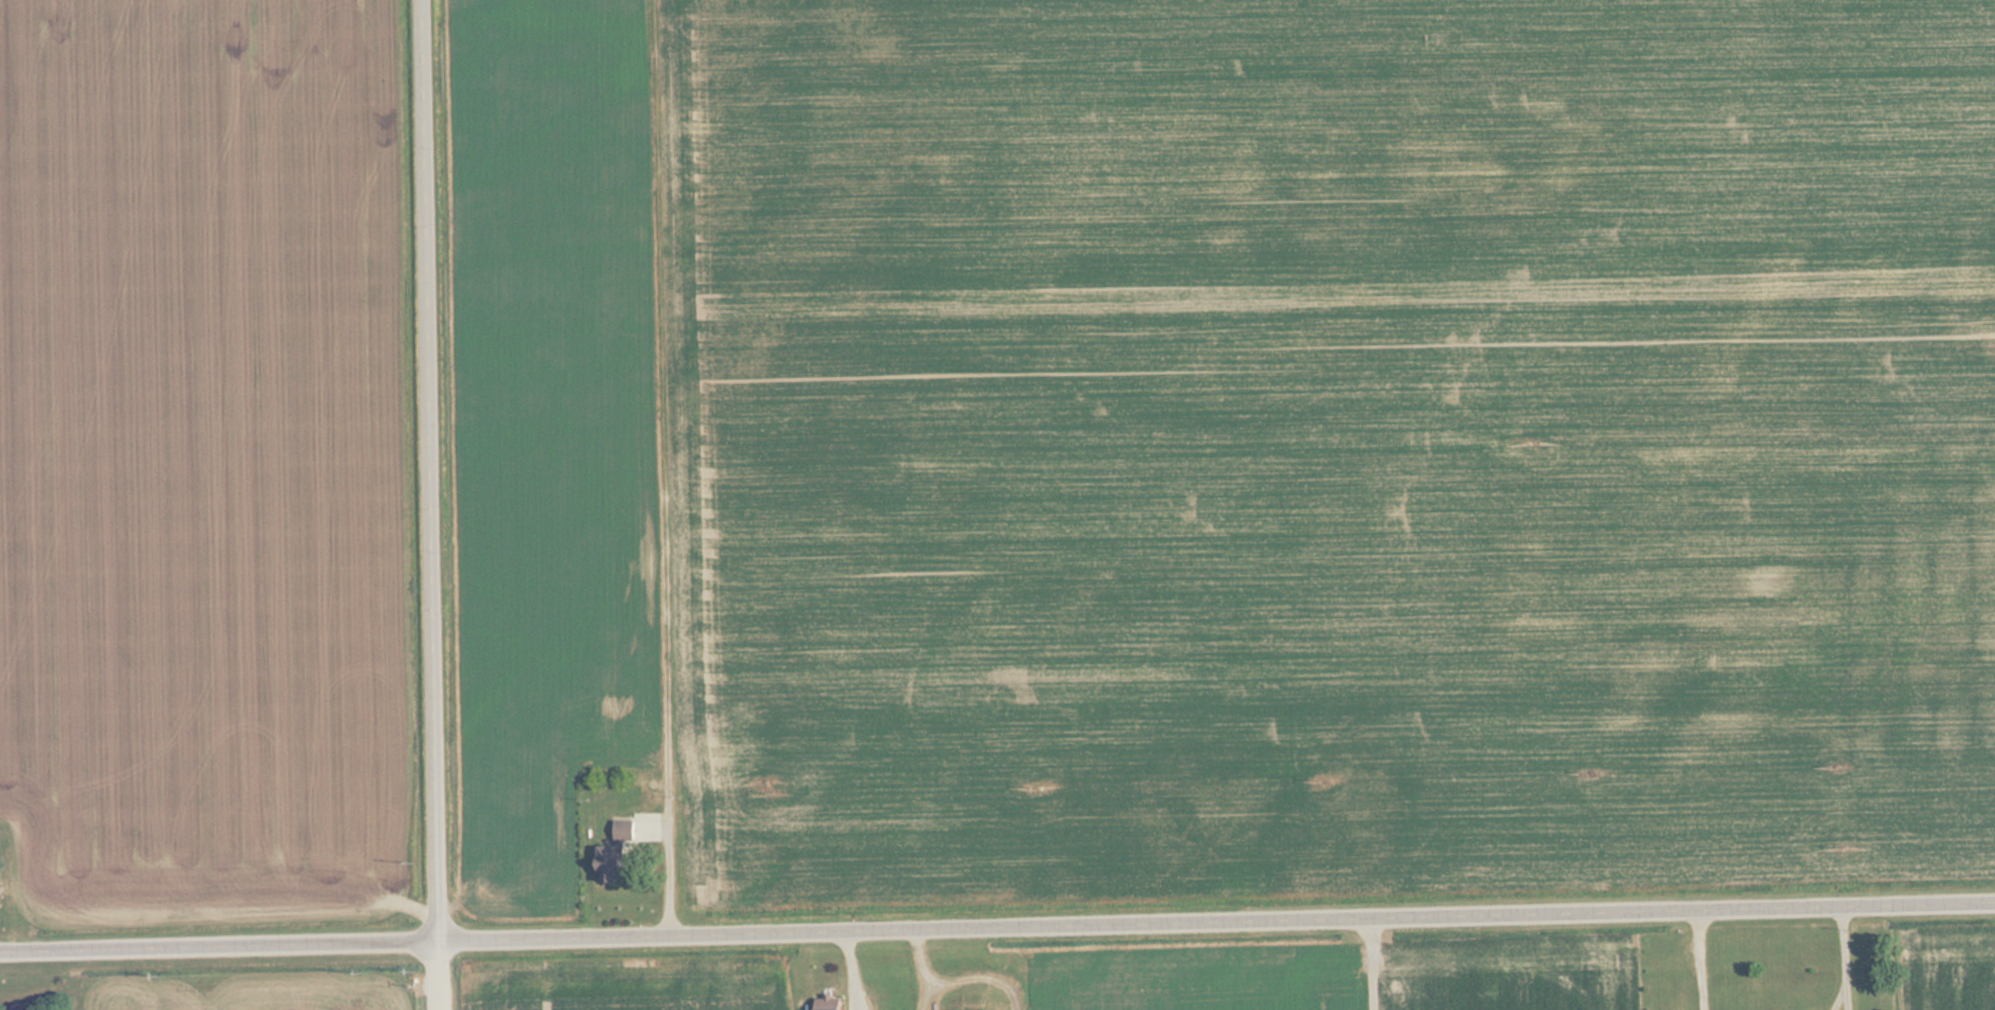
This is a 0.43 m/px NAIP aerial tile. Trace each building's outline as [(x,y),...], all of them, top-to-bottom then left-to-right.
[(660,813),(635,813),(635,819),(616,820),(616,845),(604,845),(604,882),(628,882),(627,841),(660,841),(660,813)] [(845,995),(819,995),(819,1009),(845,1009),(845,995)]
